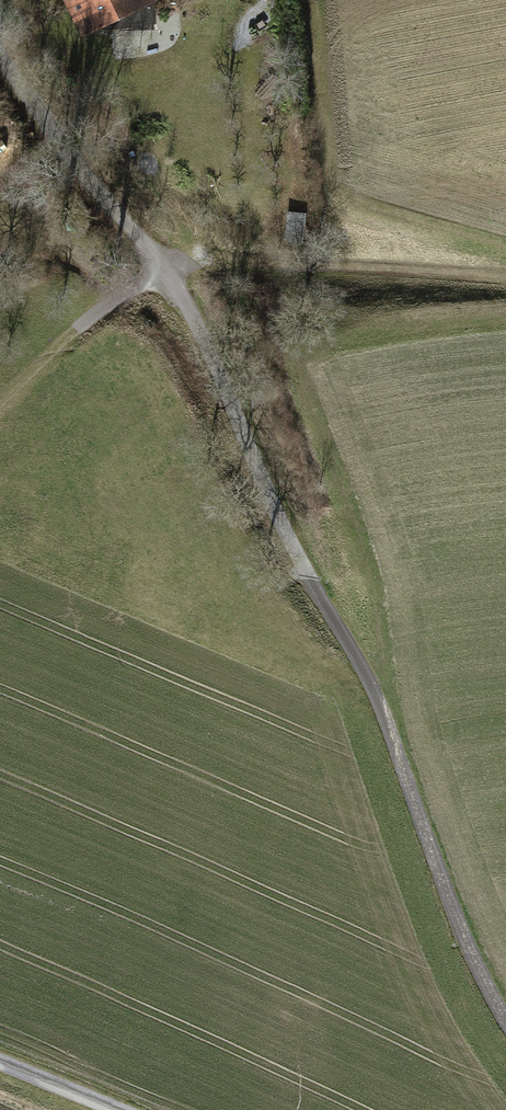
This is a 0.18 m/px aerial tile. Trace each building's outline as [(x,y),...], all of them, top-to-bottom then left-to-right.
[(65,1),(82,35),(153,0),(67,0),(65,1)]
